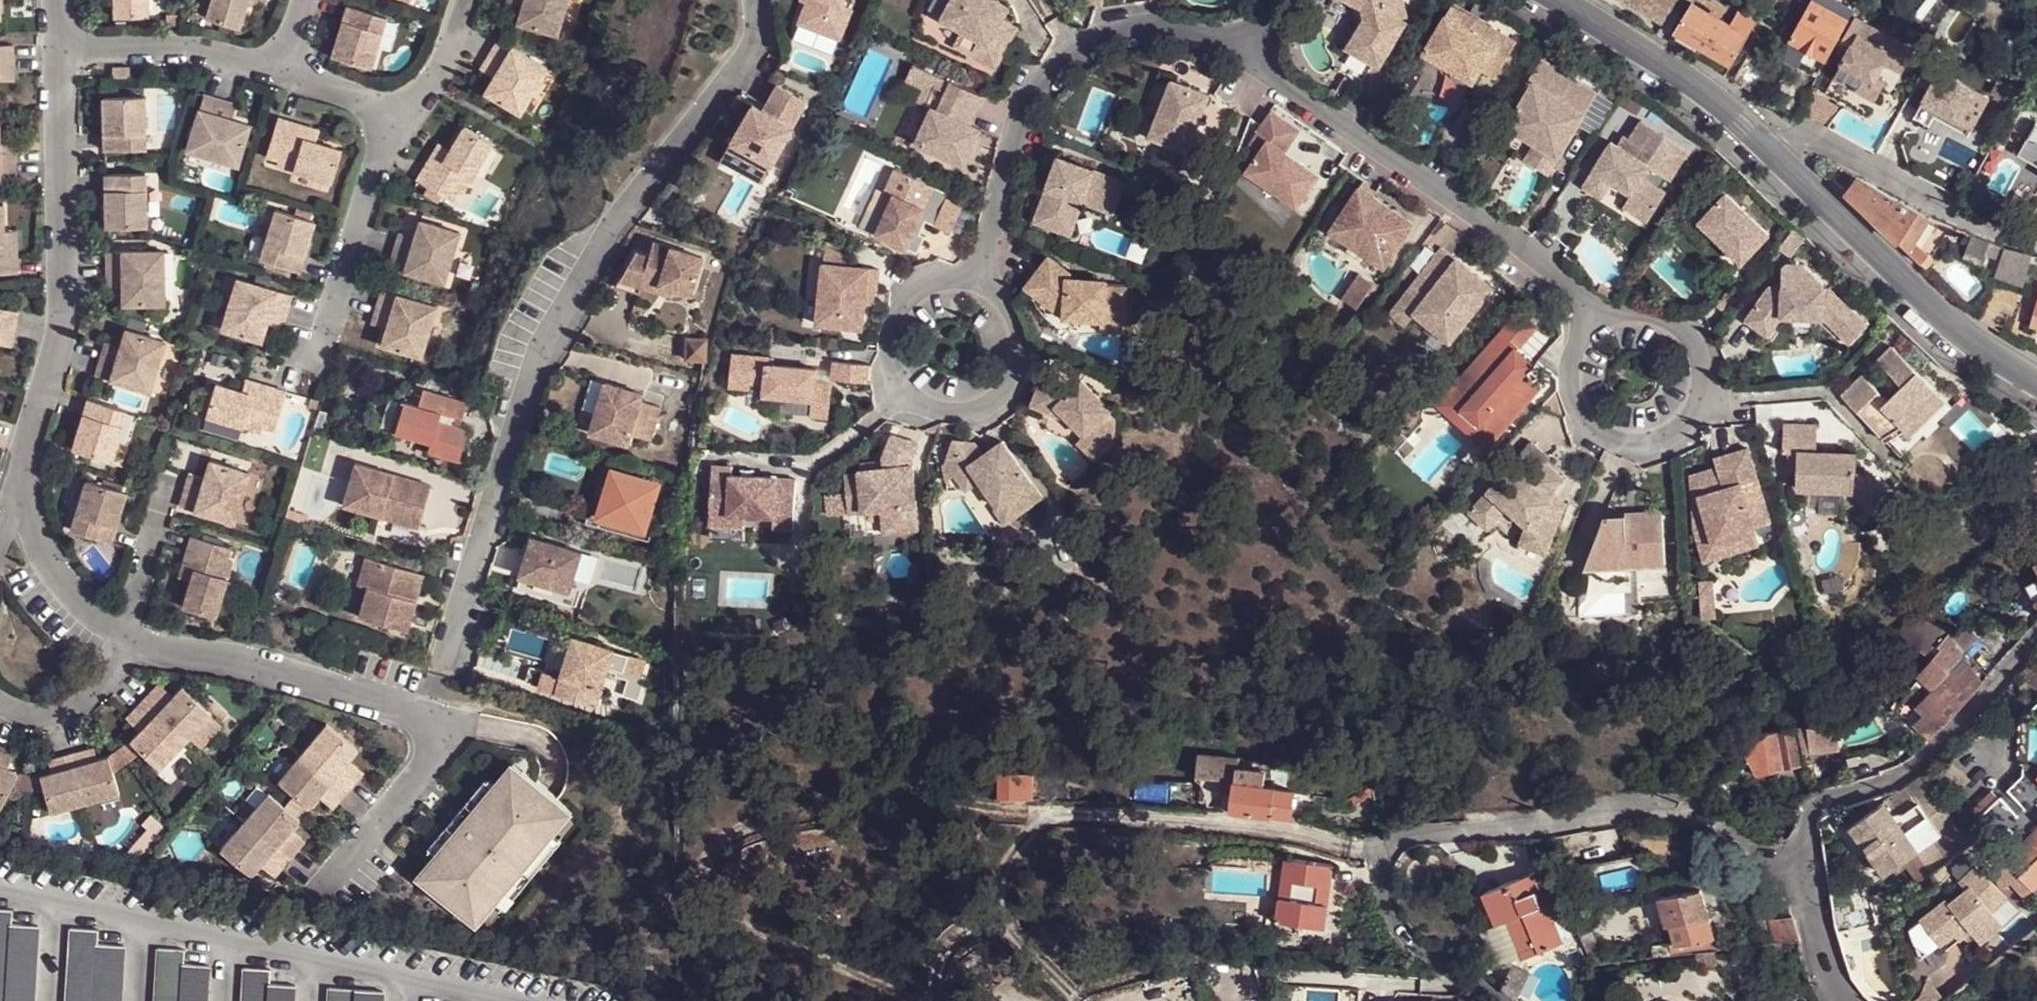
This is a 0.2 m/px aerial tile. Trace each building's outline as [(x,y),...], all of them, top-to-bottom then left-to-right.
[(119,16),(154,14),(153,0),(119,0),(119,16)] [(213,18),(247,29),(254,2),(255,0),(219,0),(213,18)] [(519,0),(516,0),(514,6),(528,10),(530,4),(519,0)] [(530,4),(528,10),(523,28),(556,37),(560,22),(569,25),(576,0),(519,0),(530,4)] [(812,7),(804,27),(847,43),(859,13),(848,8),(851,0),(815,0),(812,7)] [(929,5),(943,14),(940,19),(961,32),(980,42),(971,57),(993,70),(1011,38),(1004,35),(1009,25),(1002,21),(1009,8),(994,0),(932,0),(929,5)] [(1352,1),(1360,28),(1349,46),(1378,64),(1403,22),(1398,19),(1389,14),(1386,0),(1351,0),(1352,1)] [(1389,14),(1398,19),(1400,16),(1405,15),(1402,0),(1386,0),(1389,14)] [(1663,23),(1677,0),(1626,0),(1663,23)] [(1848,19),(1813,0),(1792,39),(1785,50),(1799,58),(1805,47),(1826,58),(1848,19)] [(1813,0),(1848,19),(1854,8),(1840,0),(1814,0),(1813,0)] [(1732,62),(1758,16),(1739,5),(1730,21),(1694,4),(1678,32),(1732,62)] [(393,19),(355,7),(339,59),(378,71),(393,19)] [(1479,20),(1453,7),(1425,54),(1473,85),(1482,71),(1496,79),(1518,45),(1479,20)] [(1918,48),(1868,20),(1829,89),(1871,111),(1889,80),(1880,76),(1889,62),(1896,67),(1905,72),(1918,48)] [(1016,28),(1009,25),(1004,35),(1011,38),(1016,28)] [(980,42),(961,32),(953,47),(971,57),(980,42)] [(13,68),(13,41),(0,41),(0,69),(13,68)] [(553,75),(504,43),(489,68),(501,77),(498,82),(489,97),(516,116),(527,102),(533,106),(553,75)] [(1947,59),(1934,49),(1916,82),(1930,90),(1924,100),(1915,117),(1930,125),(1940,108),(1976,128),(1992,98),(1941,69),(1947,59)] [(1598,94),(1541,60),(1523,92),(1527,95),(1507,129),(1535,146),(1559,161),(1598,94)] [(1896,67),(1889,62),(1880,76),(1889,80),(1896,67)] [(912,80),(928,88),(935,72),(918,65),(912,80)] [(501,77),(489,68),(485,73),(498,82),(501,77)] [(132,70),(117,70),(117,80),(133,79),(132,70)] [(922,102),(935,109),(918,143),(967,167),(984,132),(973,126),(987,98),(935,72),(928,88),(922,102)] [(1208,92),(1170,77),(1148,134),(1186,149),(1178,168),(1196,176),(1208,145),(1190,137),(1208,92)] [(815,105),(784,87),(767,118),(756,112),(738,144),(778,168),(815,105)] [(237,105),(209,96),(194,151),(229,163),(231,155),(247,160),(256,127),(239,122),(232,120),(237,105)] [(150,99),(108,100),(109,152),(150,152),(150,99)] [(243,106),(237,105),(232,120),(239,122),(243,106)] [(1976,128),(1940,108),(1935,117),(1971,137),(1976,128)] [(1306,132),(1268,115),(1249,157),(1258,161),(1244,190),(1302,218),(1321,176),(1292,162),(1306,132)] [(309,127),(282,119),(270,158),(283,163),(281,169),(336,185),(346,152),(320,144),(305,140),(309,127)] [(16,175),(15,146),(1,146),(1,140),(0,121),(0,175),(16,175)] [(1612,141),(1592,174),(1610,185),(1613,182),(1632,194),(1625,206),(1649,221),(1666,191),(1660,187),(1666,178),(1669,181),(1688,149),(1640,121),(1629,138),(1624,136),(1618,145),(1612,141)] [(2033,124),(2016,156),(2036,168),(2036,126),(2033,124)] [(323,132),(309,127),(305,140),(320,144),(323,132)] [(435,161),(420,184),(455,207),(462,195),(466,198),(498,150),(469,132),(454,155),(445,168),(435,161)] [(1559,161),(1535,146),(1524,163),(1548,177),(1559,161)] [(454,155),(443,148),(435,161),(445,168),(454,155)] [(247,160),(231,155),(229,163),(245,167),(247,160)] [(1121,182),(1056,158),(1032,221),(1061,232),(1072,203),(1108,216),(1121,182)] [(967,203),(896,170),(885,193),(895,198),(877,235),(918,254),(926,238),(920,236),(927,223),(953,235),(967,203)] [(1610,185),(1592,174),(1584,187),(1603,198),(1610,185)] [(151,176),(109,177),(109,231),(152,230),(151,176)] [(1846,193),(1896,240),(1915,211),(1894,201),(1895,199),(1857,179),(1846,193)] [(1378,193),(1364,184),(1330,231),(1384,268),(1414,225),(1375,198),(1378,193)] [(880,193),(864,229),(873,234),(890,198),(880,193)] [(1719,193),(1708,205),(1719,215),(1704,232),(1747,273),(1773,242),(1719,193)] [(17,270),(17,242),(6,242),(5,225),(5,198),(0,198),(0,270),(17,270)] [(1925,218),(1915,211),(1896,240),(1920,263),(1927,254),(1911,243),(1925,218)] [(319,225),(282,214),(266,264),(303,276),(319,225)] [(1951,227),(1925,218),(1911,243),(1927,254),(1930,255),(1951,227)] [(401,243),(392,270),(447,288),(458,253),(450,251),(456,233),(423,224),(418,241),(416,247),(401,243)] [(16,225),(5,225),(6,242),(17,242),(16,225)] [(1990,242),(1974,235),(1972,240),(1965,256),(1982,263),(1986,255),(1990,242)] [(418,241),(403,236),(401,243),(416,247),(418,241)] [(705,256),(651,239),(647,254),(634,250),(613,286),(638,293),(639,286),(673,295),(675,288),(693,294),(705,256)] [(2005,248),(1990,242),(1986,255),(2001,260),(2005,248)] [(2033,252),(2005,248),(2001,260),(1996,275),(2027,281),(2033,252)] [(1492,291),(1442,250),(1400,302),(1415,314),(1449,342),(1492,291)] [(834,251),(833,268),(845,269),(846,259),(834,251)] [(167,255),(109,254),(110,283),(125,284),(125,290),(126,309),(161,309),(160,291),(168,291),(167,255)] [(1065,274),(1046,259),(1024,287),(1062,317),(1099,319),(1099,312),(1118,314),(1121,289),(1101,286),(1101,281),(1067,279),(1066,276),(1066,274),(1065,274)] [(831,282),(826,282),(822,327),(862,331),(865,306),(866,293),(874,293),(877,294),(879,272),(845,269),(833,268),(831,282)] [(1772,294),(1746,325),(1767,342),(1782,323),(1825,323),(1841,339),(1859,320),(1831,293),(1826,293),(1826,288),(1810,273),(1792,273),(1788,275),(1786,294),(1772,294)] [(1359,275),(1342,299),(1356,309),(1373,285),(1359,275)] [(297,299),(241,282),(231,316),(238,320),(233,335),(266,345),(270,330),(273,321),(289,327),(297,299)] [(874,293),(866,293),(865,306),(873,307),(874,293)] [(439,313),(384,296),(375,323),(390,327),(387,334),(382,351),(415,361),(419,346),(428,349),(439,313)] [(1400,302),(1390,313),(1405,326),(1409,321),(1415,314),(1400,302)] [(14,335),(19,307),(0,303),(0,332),(14,335)] [(1517,317),(1500,336),(1518,351),(1535,333),(1517,317)] [(1859,320),(1841,339),(1852,349),(1869,330),(1859,320)] [(273,321),(270,330),(287,335),(289,327),(273,321)] [(372,329),(387,334),(390,327),(375,323),(372,329)] [(14,335),(0,332),(0,339),(13,342),(14,335)] [(163,342),(129,332),(123,348),(122,354),(107,349),(98,377),(153,395),(164,360),(158,357),(163,342)] [(708,338),(685,336),(683,358),(706,359),(708,338)] [(1518,351),(1500,336),(1441,404),(1490,447),(1539,391),(1522,377),(1519,380),(1505,366),(1507,363),(1518,351)] [(123,348),(108,343),(107,349),(122,354),(123,348)] [(1948,409),(1888,350),(1874,365),(1898,388),(1883,403),(1859,379),(1839,400),(1898,459),(1948,409)] [(752,394),(753,387),(767,388),(765,400),(813,403),(811,420),(830,422),(832,388),(815,387),(816,373),(768,370),(769,363),(734,361),(731,393),(752,394)] [(1522,377),(1507,363),(1505,366),(1519,380),(1522,377)] [(868,366),(833,364),(832,383),(867,385),(868,366)] [(1045,368),(1032,408),(1051,415),(1054,407),(1071,421),(1085,435),(1090,429),(1109,447),(1115,438),(1124,424),(1116,417),(1119,412),(1081,380),(1045,368)] [(248,382),(244,394),(260,399),(263,387),(248,382)] [(652,400),(605,386),(589,436),(637,451),(639,441),(659,448),(669,414),(649,409),(652,400)] [(218,387),(208,420),(264,437),(265,431),(278,435),(289,395),(263,387),(260,399),(244,394),(218,387)] [(465,403),(421,389),(416,407),(402,403),(394,433),(429,443),(427,453),(458,462),(466,432),(437,423),(439,413),(461,420),(465,403)] [(128,414),(91,402),(77,452),(114,464),(128,414)] [(1441,404),(1437,409),(1486,452),(1490,447),(1441,404)] [(1054,407),(1051,415),(1071,421),(1054,407)] [(1814,429),(1781,428),(1780,456),(1784,456),(1795,456),(1795,474),(1794,491),(1850,493),(1869,512),(1885,495),(1870,477),(1853,477),(1854,456),(1814,455),(1814,429)] [(1097,460),(1109,447),(1090,429),(1085,435),(1079,442),(1097,460)] [(918,450),(892,443),(886,467),(883,475),(860,478),(861,481),(846,483),(852,522),(884,518),(888,543),(922,538),(914,474),(914,467),(918,450)] [(955,482),(971,471),(962,459),(976,448),(954,445),(945,470),(955,482)] [(962,459),(971,471),(1002,510),(998,513),(1009,528),(1046,499),(1004,445),(985,460),(976,448),(962,459)] [(1549,463),(1530,446),(1487,495),(1506,511),(1525,529),(1518,547),(1545,558),(1562,514),(1547,501),(1552,496),(1563,483),(1545,467),(1549,463)] [(1746,452),(1713,462),(1715,471),(1719,481),(1707,484),(1705,480),(1688,485),(1692,536),(1705,533),(1710,547),(1752,535),(1751,532),(1768,527),(1746,452)] [(1795,456),(1784,456),(1785,474),(1795,474),(1795,456)] [(194,478),(186,506),(241,524),(251,490),(245,487),(250,471),(217,460),(211,477),(209,483),(194,478)] [(735,466),(715,465),(711,513),(730,514),(731,514),(776,516),(775,528),(795,529),(799,479),(734,475),(735,466)] [(861,470),(860,478),(883,475),(886,467),(861,470)] [(432,492),(356,468),(343,510),(418,534),(432,492)] [(1688,479),(1688,485),(1705,480),(1707,484),(1719,481),(1715,471),(1688,479)] [(196,472),(194,478),(209,483),(211,477),(196,472)] [(657,488),(615,474),(601,516),(643,530),(646,522),(657,488)] [(129,495),(89,482),(74,533),(113,546),(129,495)] [(1487,533),(1506,511),(1487,495),(1468,517),(1487,533)] [(1565,507),(1552,496),(1547,501),(1562,514),(1565,507)] [(601,516),(581,510),(577,522),(648,544),(654,525),(646,522),(643,530),(601,516)] [(730,514),(711,513),(711,522),(729,524),(730,514)] [(1661,516),(1604,518),(1583,571),(1607,581),(1627,580),(1627,568),(1663,567),(1661,516)] [(1705,533),(1692,536),(1701,565),(1757,549),(1752,535),(1710,547),(1705,533)] [(591,558),(533,539),(516,592),(574,610),(591,558)] [(184,612),(217,623),(236,567),(230,565),(234,552),(194,540),(186,566),(198,569),(192,586),(184,612)] [(365,563),(353,558),(344,584),(357,589),(365,563)] [(366,592),(357,621),(406,637),(415,606),(410,604),(418,579),(365,563),(357,589),(366,592)] [(180,582),(192,586),(198,569),(186,566),(180,582)] [(2016,590),(2036,616),(2036,575),(2016,590)] [(424,581),(418,579),(410,604),(415,606),(424,581)] [(1711,583),(1697,584),(1701,619),(1714,618),(1711,583)] [(1924,713),(1940,727),(1981,683),(1965,667),(1942,639),(1921,610),(1888,641),(1923,669),(1913,685),(1934,704),(1924,713)] [(612,654),(555,636),(537,691),(595,710),(612,654)] [(2023,668),(2036,685),(2036,654),(2023,668)] [(173,711),(180,705),(166,691),(159,697),(173,711)] [(159,697),(150,707),(192,749),(221,722),(189,695),(180,705),(173,711),(159,697)] [(164,777),(192,749),(150,707),(137,719),(151,733),(145,740),(135,750),(147,761),(164,777)] [(137,719),(131,726),(145,740),(151,733),(137,719)] [(1826,725),(1794,728),(1800,753),(1830,749),(1826,725)] [(1790,728),(1777,732),(1781,753),(1794,750),(1790,728)] [(328,730),(305,757),(350,796),(358,786),(344,774),(349,767),(358,756),(328,730)] [(1762,736),(1766,756),(1781,753),(1777,732),(1762,736)] [(1748,778),(1769,774),(1797,769),(1794,750),(1781,753),(1766,756),(1762,736),(1744,755),(1748,778)] [(135,750),(123,755),(132,767),(147,761),(135,750)] [(95,751),(87,753),(90,765),(98,764),(95,751)] [(0,753),(0,811),(11,790),(18,776),(7,771),(1,768),(6,756),(0,753)] [(87,753),(73,757),(85,808),(120,798),(114,773),(109,761),(98,764),(90,765),(87,753)] [(123,755),(109,761),(114,773),(132,767),(123,755)] [(12,759),(6,756),(1,768),(7,771),(12,759)] [(85,808),(73,757),(57,762),(59,774),(52,776),(41,779),(46,795),(52,817),(85,808)] [(350,796),(305,757),(281,787),(293,800),(310,812),(318,803),(325,795),(340,808),(350,796)] [(49,763),(52,776),(59,774),(57,762),(49,763)] [(363,780),(349,767),(344,774),(358,786),(363,780)] [(1000,771),(993,770),(992,798),(999,798),(1023,799),(1024,772),(1000,771)] [(1920,851),(1931,844),(1968,818),(1925,773),(1886,801),(1920,851)] [(30,778),(18,776),(11,790),(28,793),(30,778)] [(30,778),(28,793),(46,795),(41,779),(30,778)] [(1218,782),(1217,788),(1228,790),(1229,782),(1218,782)] [(1228,790),(1227,808),(1268,815),(1272,788),(1252,783),(1229,782),(1228,790)] [(578,824),(531,788),(512,811),(508,806),(449,874),(454,878),(436,899),(481,937),(499,917),(503,920),(561,852),(557,850),(578,824)] [(1290,791),(1272,788),(1268,815),(1286,817),(1290,791)] [(1350,798),(1352,802),(1366,794),(1363,791),(1350,798)] [(332,816),(340,808),(325,795),(318,803),(332,816)] [(270,797),(245,825),(291,865),(300,854),(285,841),(291,834),(300,824),(284,810),(270,797)] [(293,800),(289,804),(305,818),(310,812),(293,800)] [(1917,853),(1920,851),(1886,801),(1854,825),(1885,875),(1917,853)] [(289,804),(284,810),(300,824),(305,818),(289,804)] [(1986,836),(1968,818),(1931,844),(1946,866),(1986,836)] [(291,865),(245,825),(219,855),(251,882),(258,873),(265,865),(279,878),(291,865)] [(285,841),(300,854),(306,847),(291,834),(285,841)] [(2010,861),(2023,875),(2036,861),(2036,834),(2010,861)] [(1920,851),(1917,853),(1932,875),(1946,866),(1931,844),(1920,851)] [(2015,877),(2020,872),(1997,849),(1992,854),(2014,876),(2015,877)] [(1312,862),(1335,865),(1336,854),(1314,850),(1312,862)] [(1327,928),(1335,865),(1312,862),(1285,858),(1276,921),(1327,928)] [(2023,875),(2034,886),(2036,888),(2036,887),(2036,861),(2023,875)] [(1950,896),(1925,916),(1945,941),(1970,921),(1985,940),(2006,923),(2022,909),(1980,864),(1964,879),(1970,888),(1954,900),(1950,896)] [(258,873),(273,886),(279,878),(265,865),(258,873)] [(1482,893),(1496,925),(1508,920),(1523,959),(1565,941),(1535,871),(1482,893)] [(2026,893),(2034,886),(2023,875),(2020,872),(2015,877),(2014,876),(2012,880),(2026,893)] [(1867,888),(1845,895),(1857,931),(1879,924),(1867,888)] [(1671,928),(1675,927),(1710,919),(1702,890),(1661,898),(1671,928)] [(1765,920),(1772,919),(1778,918),(1780,909),(1774,899),(1768,902),(1771,906),(1761,911),(1765,920)] [(13,918),(13,904),(0,904),(0,1000),(9,1000),(13,918)] [(1801,939),(1795,916),(1778,918),(1772,919),(1777,941),(1801,939)] [(13,918),(9,1000),(35,1000),(39,920),(13,918)] [(1680,946),(1682,946),(1712,939),(1718,939),(1710,919),(1675,927),(1680,946)] [(1587,945),(1595,941),(1591,921),(1579,926),(1587,945)] [(99,938),(100,924),(71,922),(67,1000),(96,1000),(99,938)] [(99,938),(96,1000),(122,1000),(125,940),(99,938)] [(1682,946),(1683,953),(1713,949),(1712,939),(1682,946)] [(1587,945),(1595,965),(1606,962),(1595,941),(1587,945)] [(185,959),(186,945),(159,943),(155,1000),(183,1000),(185,959)] [(210,961),(185,959),(183,1000),(208,1000),(210,961)] [(269,982),(270,965),(244,964),(242,1000),(268,1000),(269,982)] [(1518,1000),(1523,1000),(1533,972),(1516,964),(1505,988),(1518,1000)] [(1922,970),(1922,991),(1911,1000),(1908,999),(1904,1000),(1945,1000),(1951,996),(1922,970)] [(269,982),(268,1000),(294,1000),(295,984),(269,982)] [(355,987),(328,985),(327,1000),(354,1000),(355,987)] [(355,987),(354,1000),(380,1000),(381,989),(355,987)]
